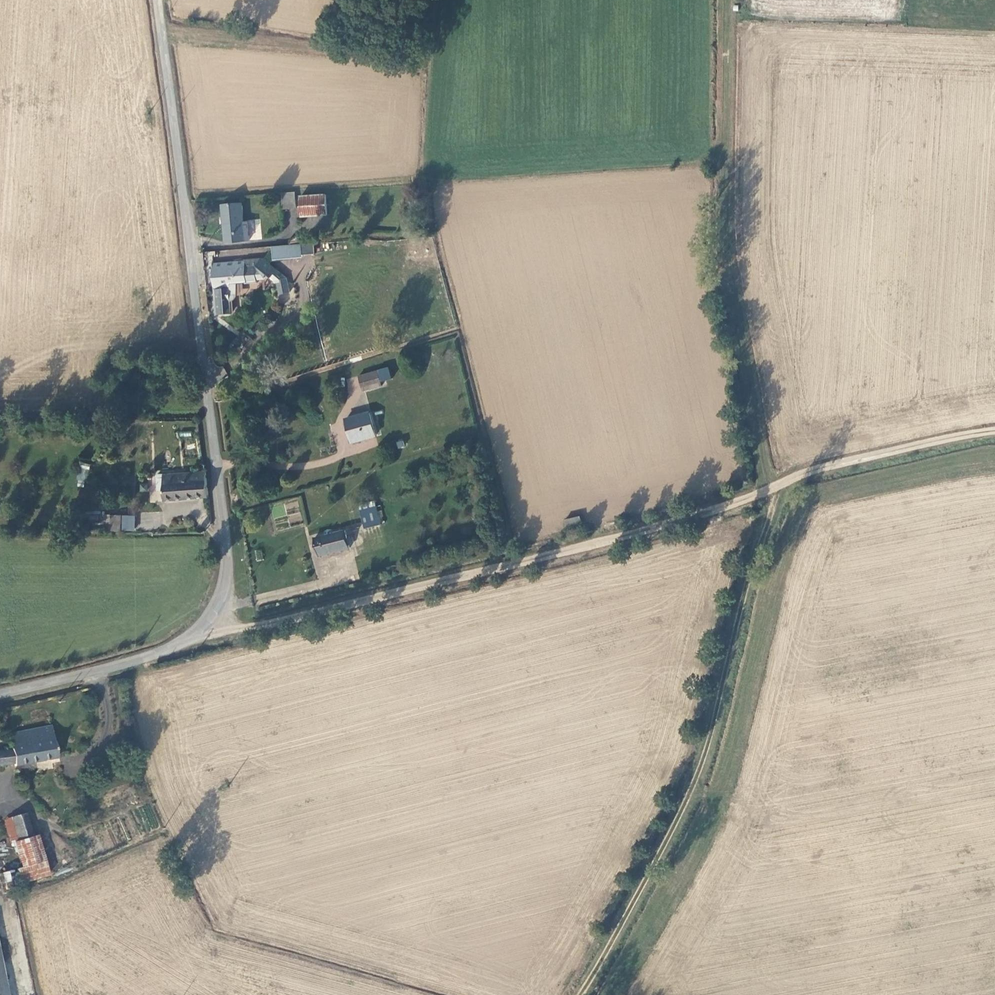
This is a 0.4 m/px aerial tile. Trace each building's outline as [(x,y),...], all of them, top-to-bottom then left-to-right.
[(283,206),(299,204),(297,191),(281,193),(283,206)] [(329,215),(328,196),(302,198),(304,218),(329,215)] [(244,204),(224,205),(226,244),(250,242),(248,222),(246,222),(244,204)] [(301,245),(273,247),(274,257),(302,255),(301,245)] [(246,258),(269,256),(268,246),(245,249),(246,258)] [(248,283),(259,282),(261,280),(269,279),(272,276),(276,279),(275,281),(280,285),(289,279),(265,262),(245,262),(245,264),(246,269),(248,282),(248,283)] [(238,283),(248,282),(246,269),(245,264),(214,263),(215,284),(215,288),(215,294),(214,296),(215,297),(216,304),(214,306),(216,308),(216,314),(233,313),(231,301),(236,299),(238,295),(238,283)] [(289,279),(280,285),(288,297),(296,293),(289,279)] [(218,380),(227,374),(222,367),(213,373),(218,380)] [(383,386),(379,372),(360,378),(364,392),(383,386)] [(353,443),(377,437),(371,414),(346,419),(353,443)] [(485,457),(482,447),(469,450),(471,461),(485,457)] [(79,477),(87,479),(90,464),(82,462),(79,477)] [(206,472),(163,477),(166,502),(209,497),(206,472)] [(240,498),(232,499),(233,510),(242,508),(240,498)] [(367,529),(385,524),(379,505),(363,509),(367,529)] [(287,514),(290,523),(302,520),(300,511),(287,514)] [(122,514),(112,514),(112,521),(112,529),(122,530),(122,514)] [(565,522),(568,532),(582,528),(580,518),(565,522)] [(348,532),(316,539),(320,556),(351,548),(348,532)] [(8,735),(12,751),(0,753),(0,767),(16,764),(16,766),(57,758),(51,727),(8,735)] [(26,812),(4,819),(12,844),(15,843),(23,869),(17,871),(21,883),(49,875),(38,837),(34,838),(26,812)] [(12,871),(3,873),(6,889),(16,887),(12,871)]
